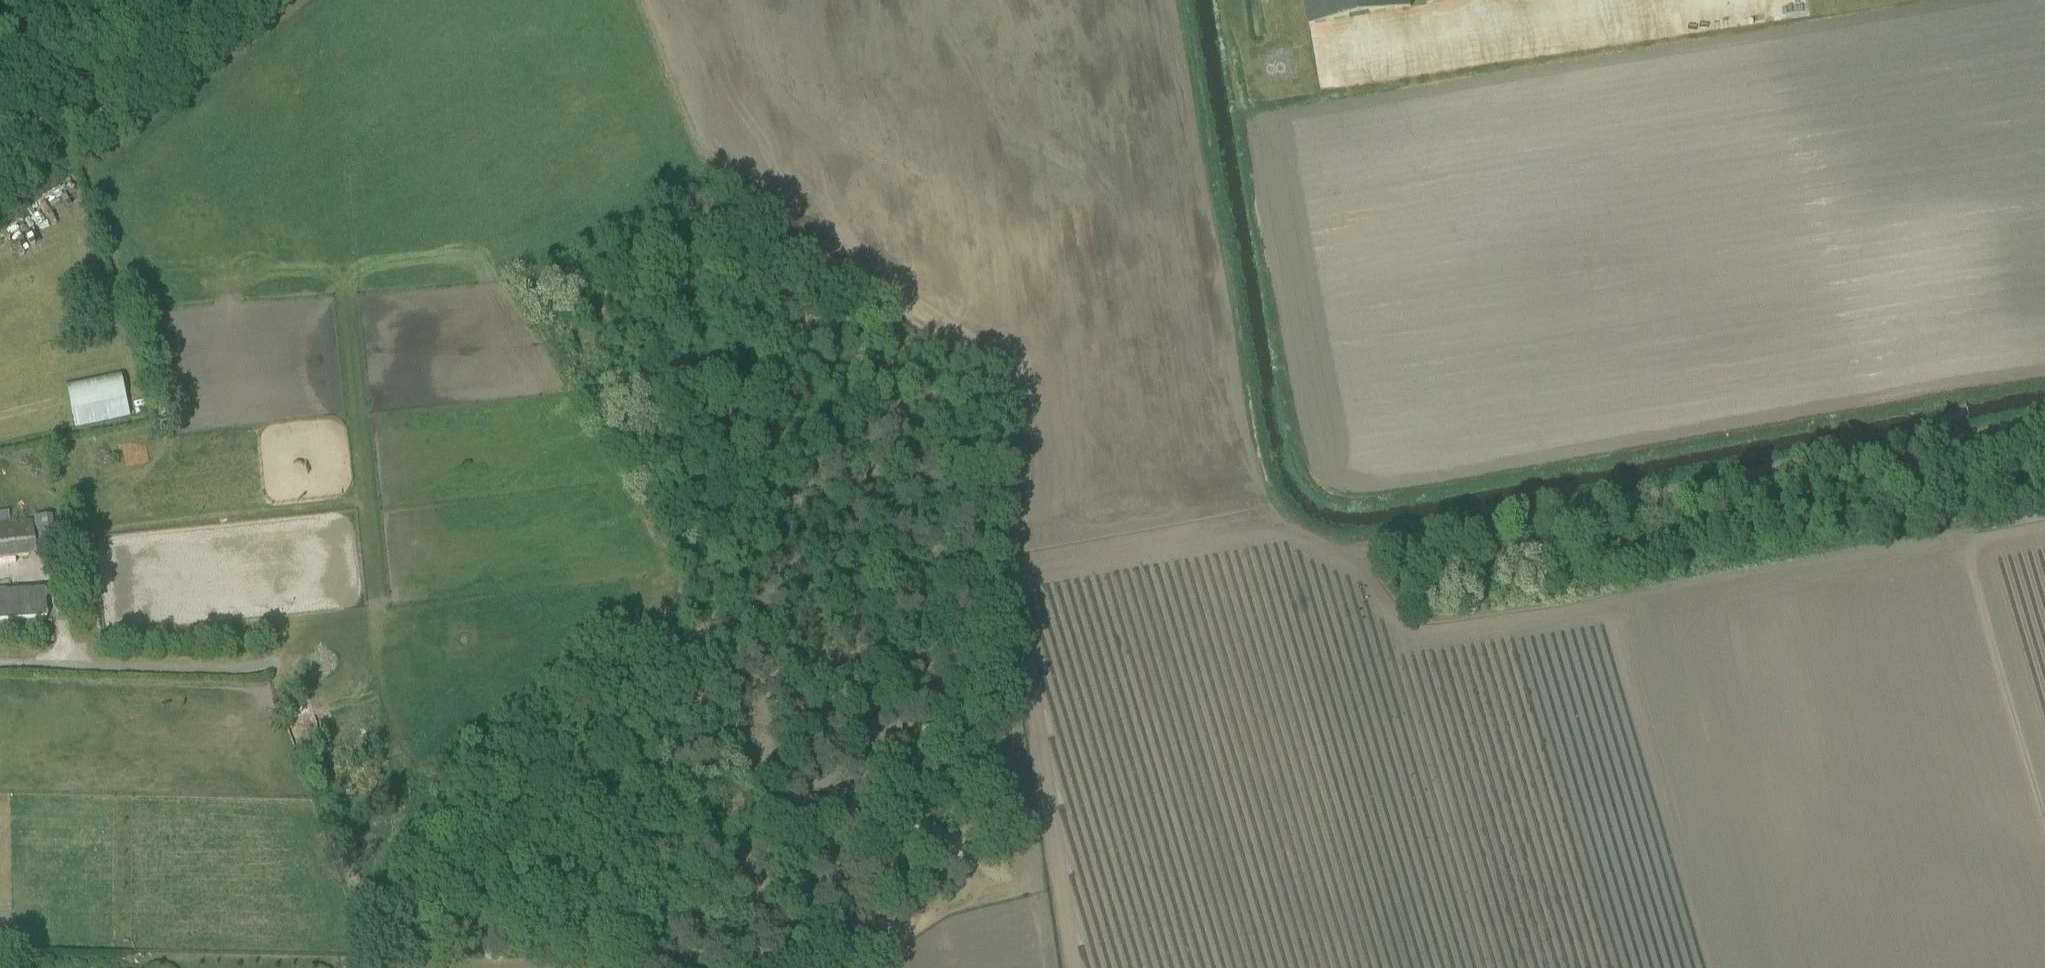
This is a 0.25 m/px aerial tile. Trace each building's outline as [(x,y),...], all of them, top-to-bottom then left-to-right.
[(1310,25),(1411,8),(1410,0),(1305,0),(1310,25)] [(67,412),(121,406),(118,376),(63,382),(67,412)] [(31,520),(0,523),(0,560),(35,556),(31,520)]
